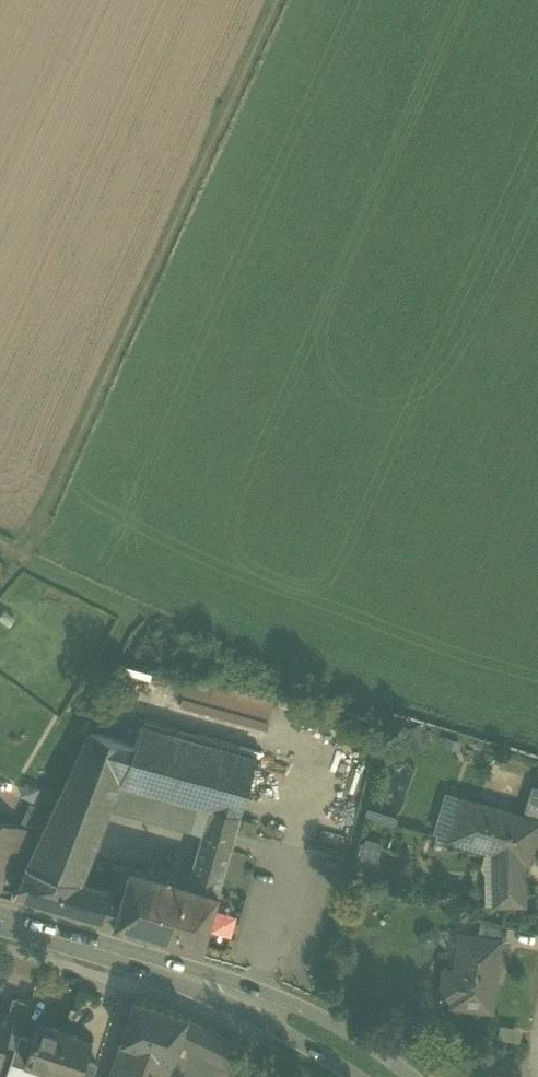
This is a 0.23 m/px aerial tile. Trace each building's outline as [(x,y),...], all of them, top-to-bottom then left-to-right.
[(182,695),(267,718),(272,700),(188,677),(182,695)] [(25,868),(81,884),(119,782),(140,727),(88,730),(50,815),(41,833),(25,868)] [(255,761),(140,727),(119,782),(209,808),(238,817),(255,761)] [(27,784),(24,796),(41,801),(45,789),(27,784)] [(537,816),(537,790),(531,788),(523,812),(537,816)] [(522,908),(522,856),(526,856),(531,853),(537,835),(537,816),(523,812),(521,818),(462,799),(449,843),(499,859),(501,869),(498,870),(493,875),(496,907),(522,908)] [(22,826),(33,830),(41,833),(50,815),(27,807),(22,826)] [(186,885),(216,894),(231,841),(238,817),(209,808),(186,885)] [(9,863),(22,826),(0,819),(0,890),(9,863)] [(33,830),(22,826),(9,863),(20,867),(33,830)] [(12,895),(114,924),(120,905),(112,903),(114,894),(81,884),(25,868),(12,895)] [(186,885),(131,869),(120,905),(114,924),(200,949),(216,894),(186,885)] [(479,940),(508,944),(510,927),(481,918),(479,940)] [(459,1008),(491,1014),(502,948),(507,948),(508,944),(479,940),(462,938),(456,973),(446,972),(442,1002),(459,1005),(459,1008)] [(13,998),(7,1015),(13,1017),(8,1031),(20,1035),(30,1004),(13,998)] [(187,1017),(135,999),(119,1045),(173,1060),(179,1042),(187,1017)] [(0,1013),(0,1054),(8,1031),(13,1017),(7,1015),(0,1013)] [(237,1042),(187,1017),(179,1042),(225,1066),(237,1042)] [(64,1033),(38,1024),(32,1040),(24,1061),(26,1062),(51,1071),(64,1033)] [(64,1033),(51,1071),(49,1076),(79,1076),(85,1060),(91,1042),(64,1033)] [(24,1061),(32,1040),(20,1035),(11,1064),(24,1068),(26,1062),(24,1061)] [(119,1045),(107,1076),(167,1076),(173,1060),(119,1045)] [(85,1060),(79,1076),(93,1076),(97,1065),(85,1060)]
